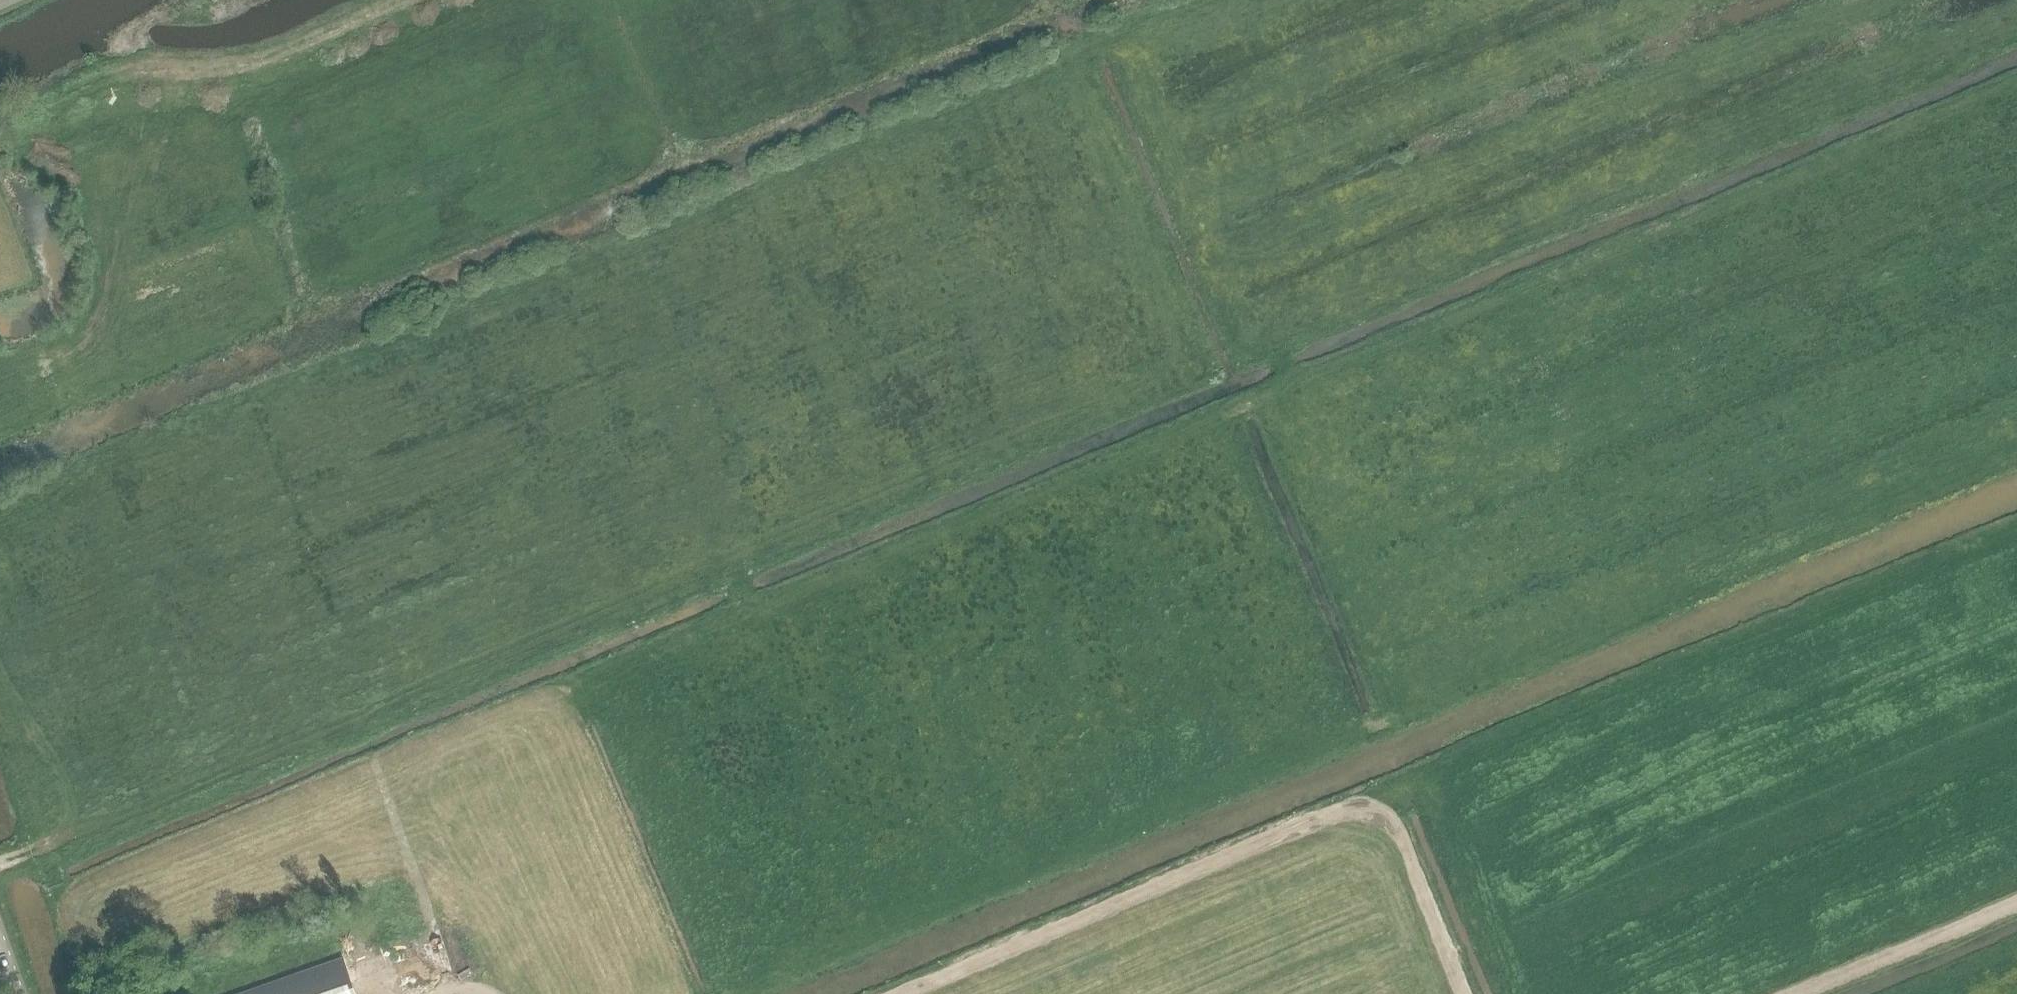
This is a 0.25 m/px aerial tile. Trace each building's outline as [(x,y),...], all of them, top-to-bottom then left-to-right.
[(342,958),(237,993),(354,993),(342,958)]
